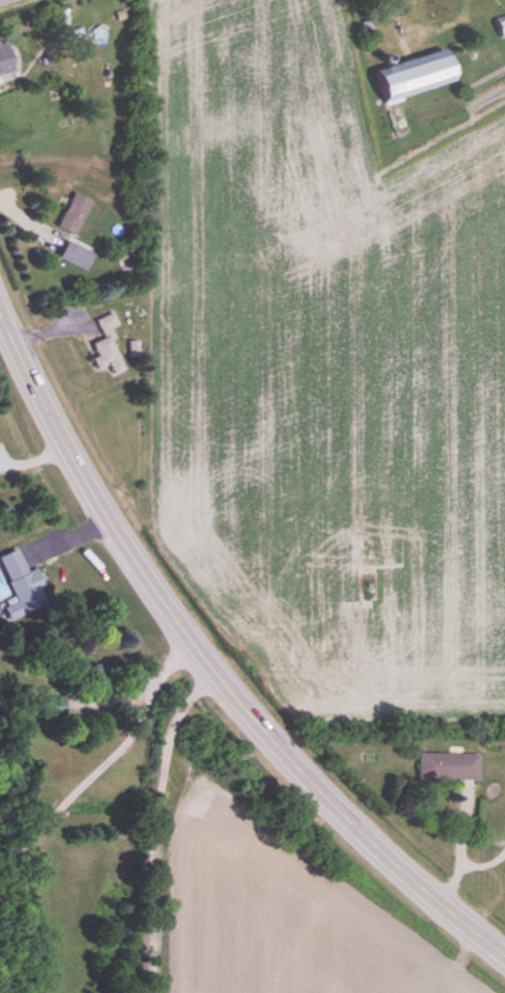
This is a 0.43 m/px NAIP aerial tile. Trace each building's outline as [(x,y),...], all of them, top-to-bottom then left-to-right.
[(501,36),(504,34),(504,15),(495,19),(501,36)] [(4,38),(0,39),(0,79),(0,80),(14,77),(4,38)] [(455,81),(445,48),(375,68),(385,101),(455,81)] [(58,225),(76,233),(91,199),(73,191),(58,225)] [(58,256),(85,269),(94,252),(67,239),(58,256)] [(124,368),(112,338),(116,337),(112,326),(118,323),(113,311),(97,318),(104,337),(92,341),(97,355),(92,356),(97,368),(108,363),(112,373),(124,368)] [(19,548),(0,554),(0,559),(14,600),(3,603),(8,617),(49,603),(37,566),(26,570),(19,548)] [(478,753),(417,753),(417,780),(478,780),(478,753)]
